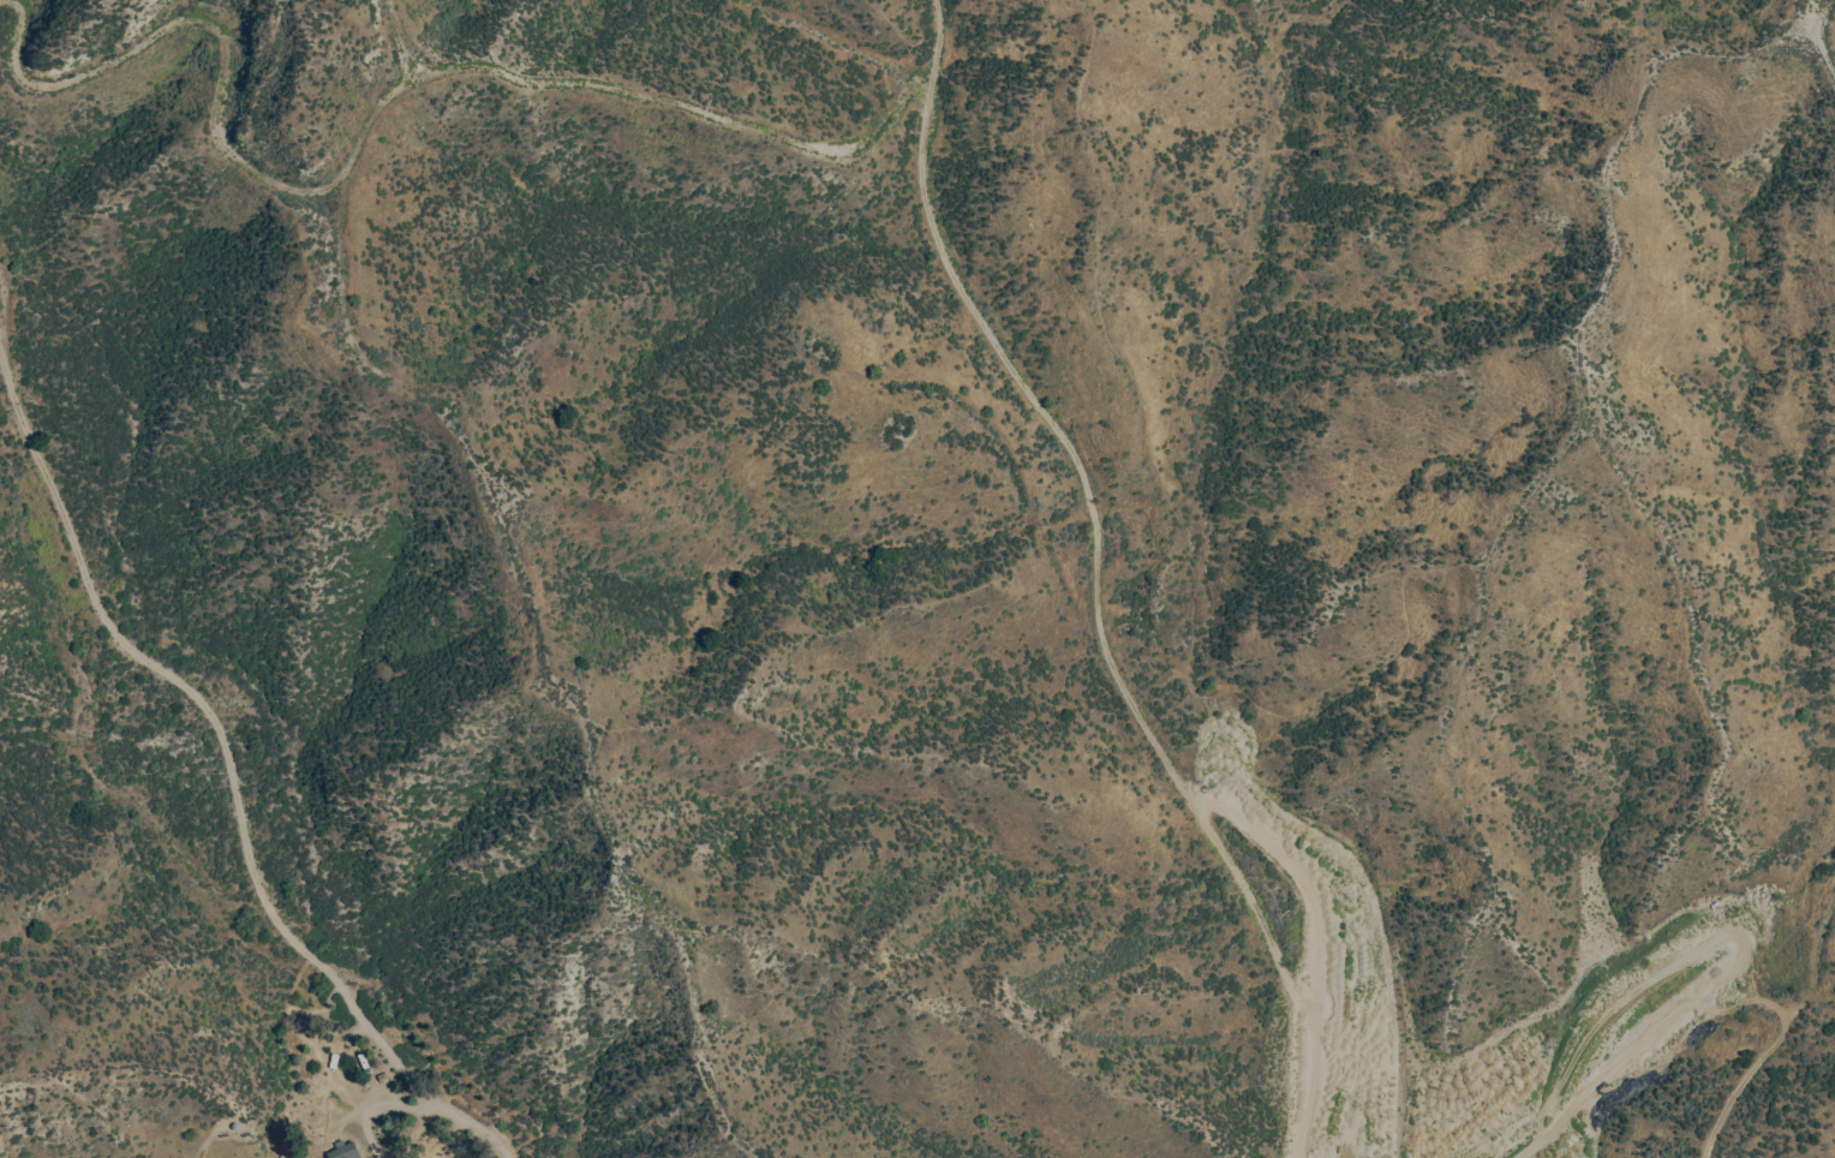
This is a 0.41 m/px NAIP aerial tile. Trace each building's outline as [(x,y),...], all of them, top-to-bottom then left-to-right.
[(233,1126),(233,1123),(234,1122),(235,1121),(237,1121),(238,1121),(239,1122),(240,1123),(241,1124),(240,1127),(240,1128),(239,1129),(237,1129),(235,1129),(234,1128),(233,1127),(233,1126)] [(355,1139),(363,1157),(329,1157),(327,1152),(337,1147),(335,1141),(343,1138),(346,1144),(355,1139)]
